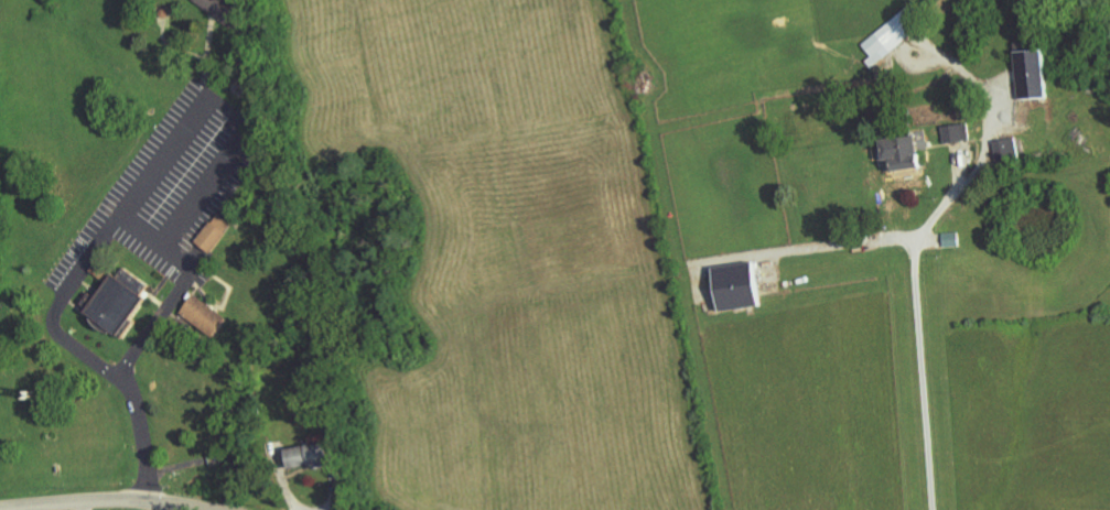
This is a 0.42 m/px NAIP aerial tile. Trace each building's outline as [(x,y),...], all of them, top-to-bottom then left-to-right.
[(232,29),(245,12),(229,0),(193,0),(232,29)] [(1020,99),(1047,98),(1046,51),(1019,52),(1020,99)] [(945,143),(972,141),(971,124),(944,126),(945,143)] [(884,141),(887,161),(893,160),(896,172),(924,168),(918,135),(884,141)] [(995,142),(1000,164),(1022,159),(1016,137),(995,142)] [(211,254),(234,226),(219,213),(196,242),(211,254)] [(945,234),(945,248),(960,247),(959,233),(945,234)] [(762,306),(755,263),(715,268),(722,312),(762,306)] [(151,286),(121,266),(88,315),(121,337),(148,297),(145,296),(151,286)] [(230,317),(194,296),(182,316),(217,337),(230,317)] [(330,465),(326,443),(286,449),(289,471),(330,465)]
